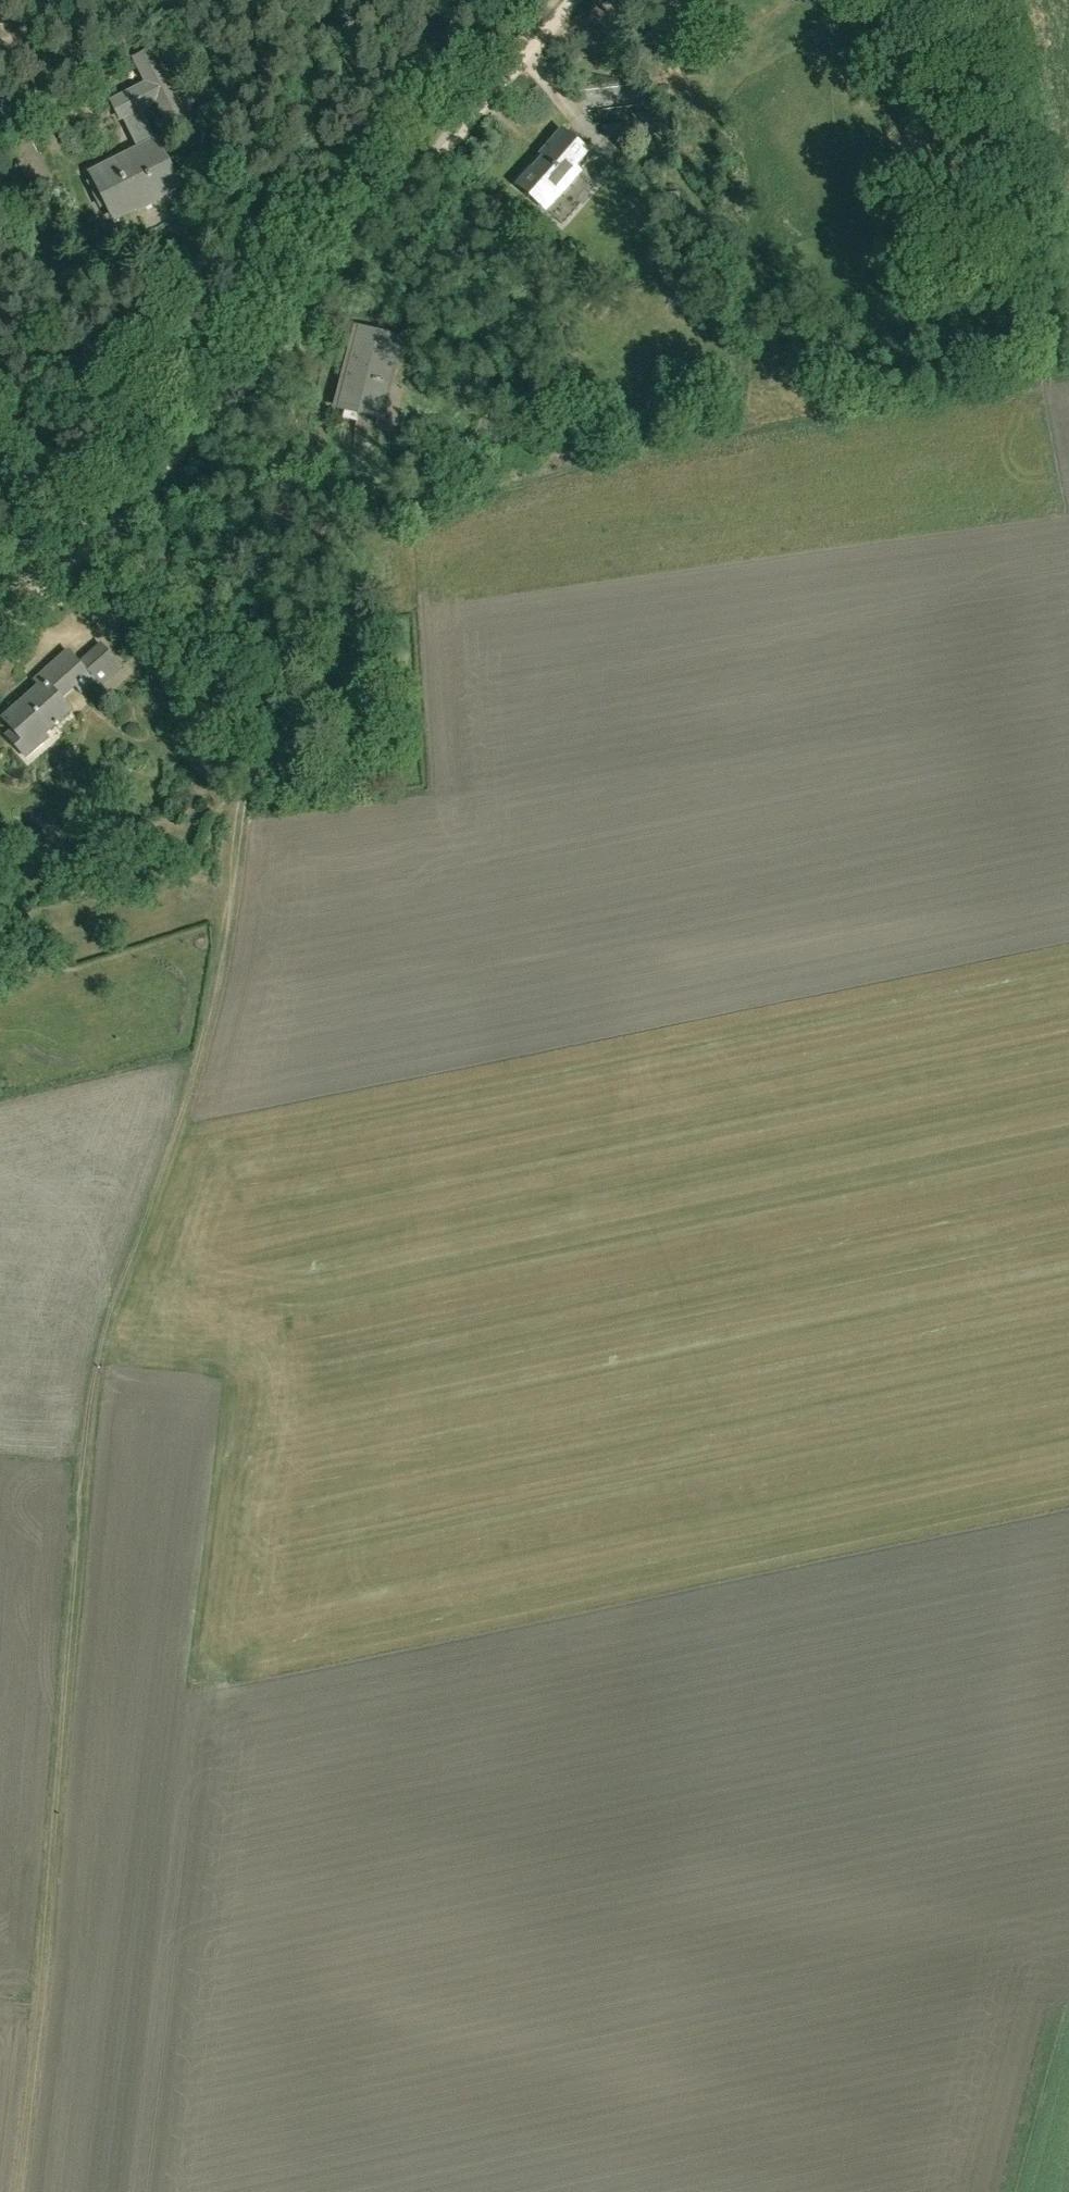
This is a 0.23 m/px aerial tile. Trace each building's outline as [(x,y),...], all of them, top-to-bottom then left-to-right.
[(101,190),(116,219),(135,209),(137,212),(160,200),(156,192),(176,181),(138,106),(154,97),(167,124),(185,114),(151,48),(133,57),(146,82),(111,99),(120,116),(124,116),(139,146),(91,170),(95,178),(88,182),(93,193),(101,190)] [(530,170),(516,186),(533,200),(538,204),(550,190),(559,198),(581,173),(575,168),(588,153),(563,132),(541,157),(544,159),(533,173),(530,170)] [(355,330),(336,408),(383,419),(401,342),(355,330)] [(93,682),(98,687),(120,667),(99,644),(78,663),(68,651),(35,680),(40,686),(3,719),(13,730),(7,736),(19,750),(26,744),(33,753),(43,744),(44,735),(71,711),(58,696),(73,683),(81,692),(93,682)] [(181,724),(174,737),(185,743),(192,730),(181,724)]
